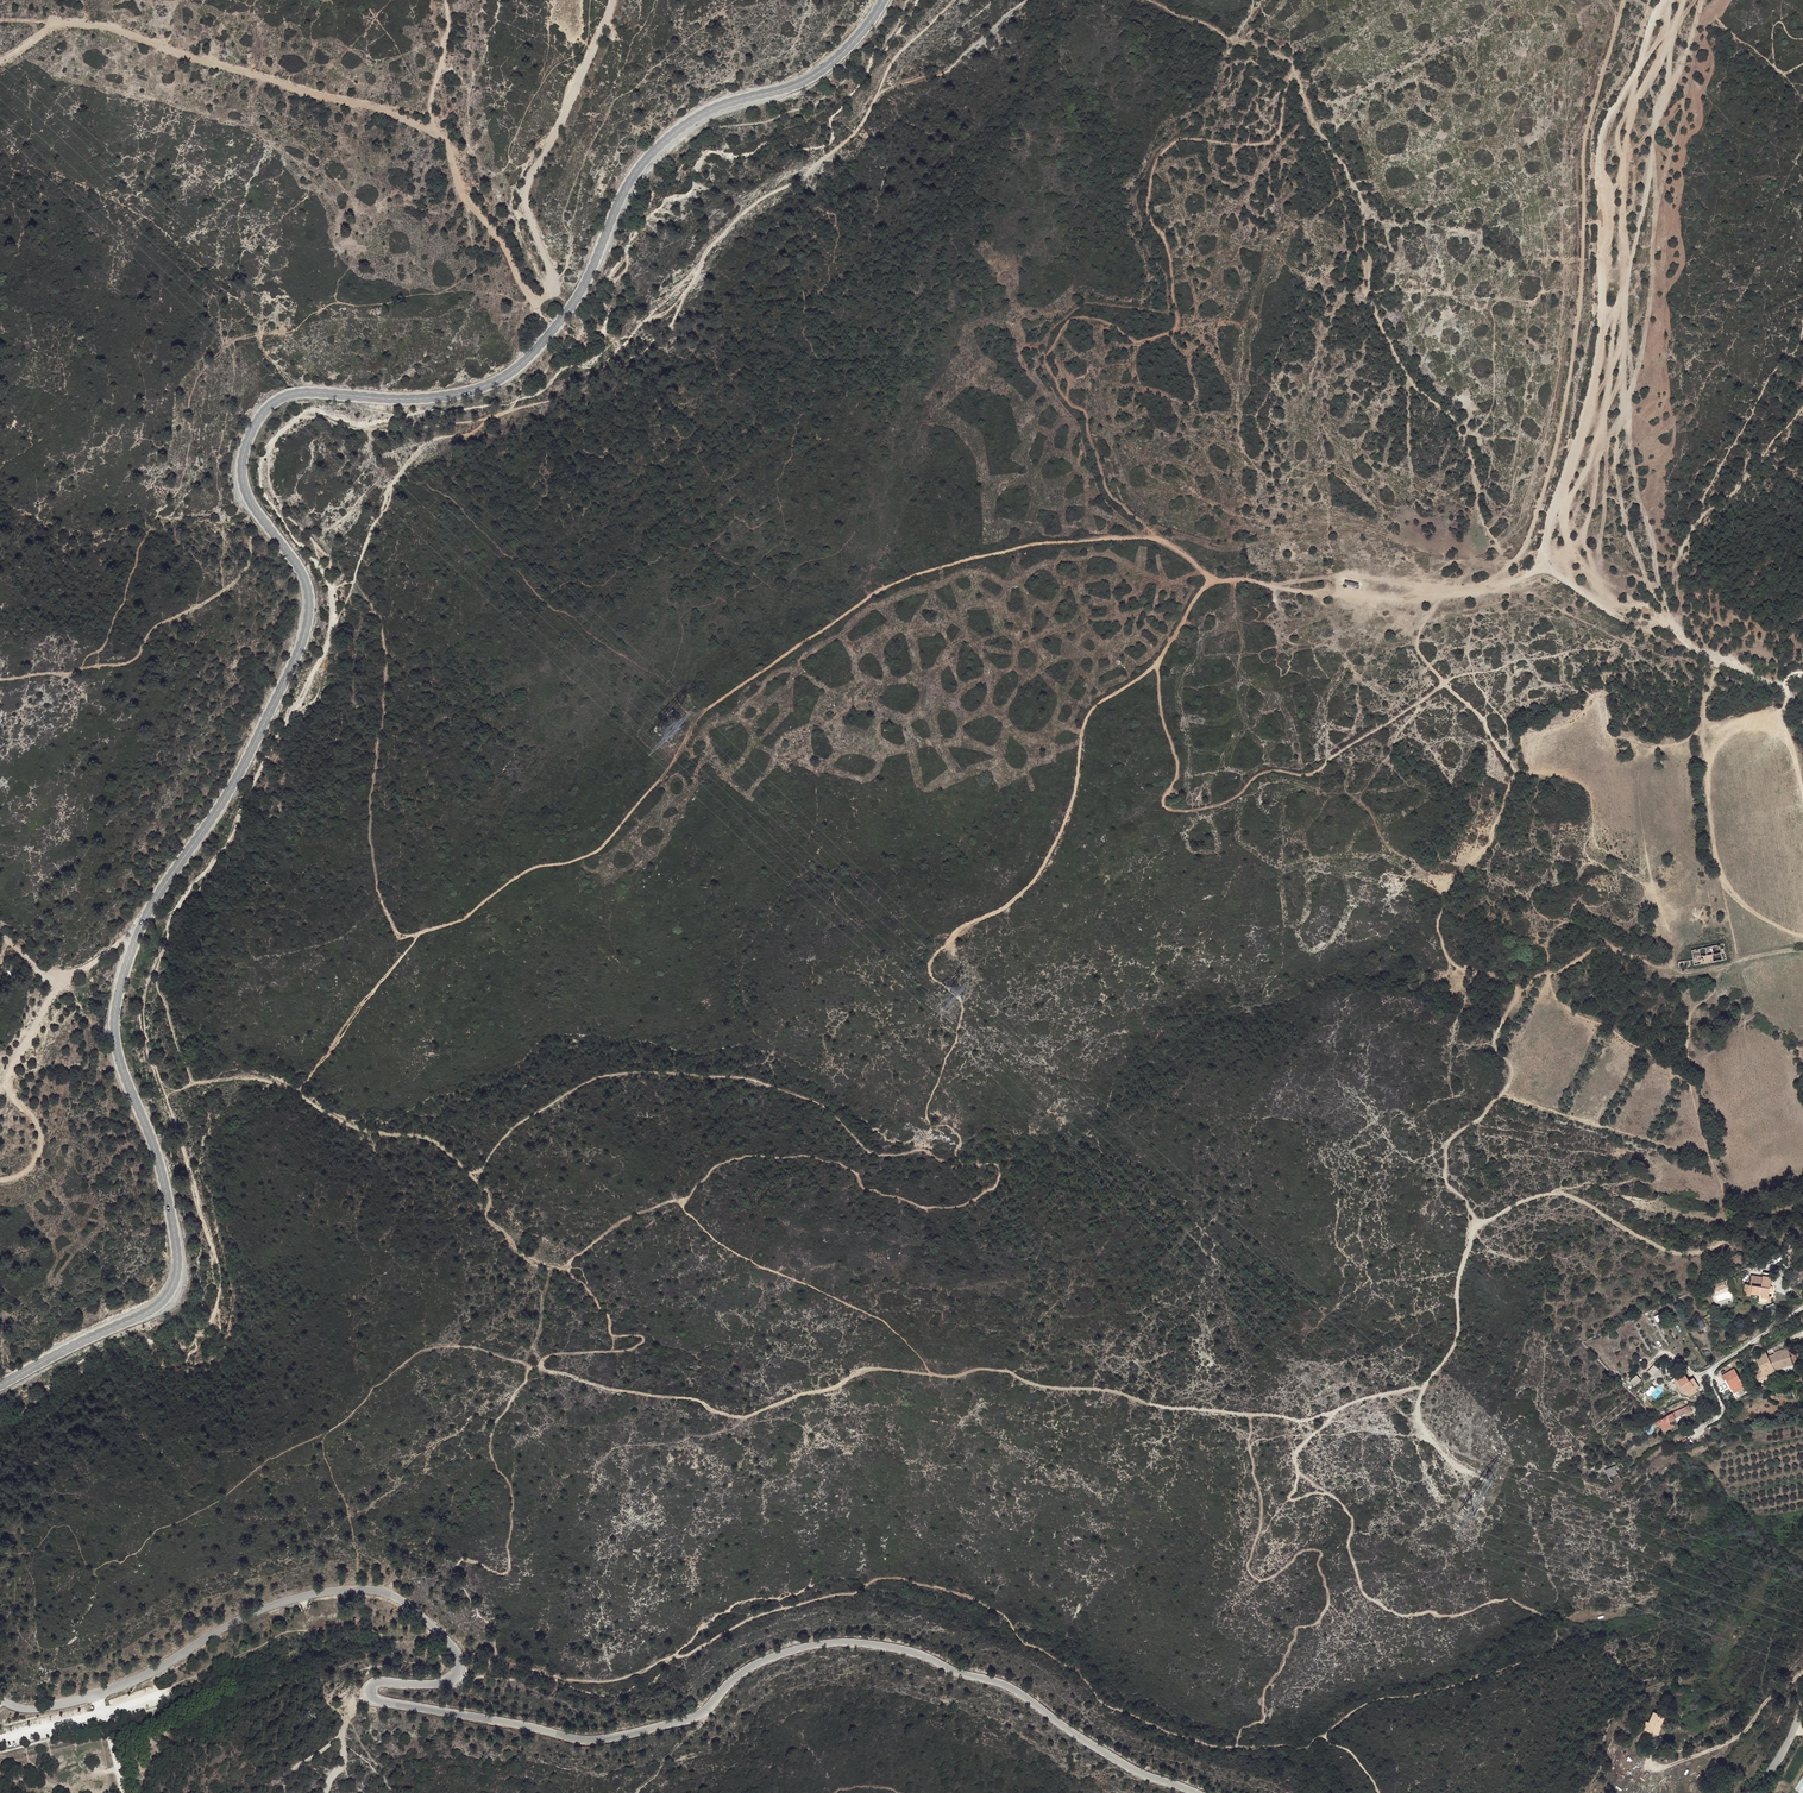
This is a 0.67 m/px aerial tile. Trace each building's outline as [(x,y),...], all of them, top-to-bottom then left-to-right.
[(1687,955),(1688,961),(1707,957),(1716,956),(1713,940),(1686,945),(1687,955)] [(1677,957),(1678,963),(1688,961),(1687,955),(1677,957)] [(1753,1275),(1752,1284),(1762,1286),(1763,1282),(1764,1278),(1753,1275)] [(1712,1285),(1714,1290),(1728,1285),(1725,1279),(1712,1285)] [(1762,1286),(1752,1284),(1747,1284),(1746,1293),(1752,1295),(1753,1292),(1760,1294),(1760,1300),(1768,1302),(1769,1296),(1772,1283),(1763,1282),(1762,1286)] [(1702,1318),(1697,1321),(1700,1328),(1706,1325),(1702,1318)] [(1757,1351),(1765,1371),(1779,1365),(1794,1360),(1794,1358),(1798,1356),(1793,1342),(1775,1348),(1777,1354),(1772,1355),(1768,1347),(1757,1351)] [(1726,1376),(1734,1389),(1745,1382),(1735,1365),(1721,1373),(1724,1377),(1726,1376)] [(1750,1374),(1754,1381),(1762,1377),(1758,1370),(1750,1374)] [(1674,1383),(1675,1385),(1680,1382),(1679,1381),(1685,1378),(1683,1373),(1675,1378),(1677,1381),(1674,1383)] [(1638,1374),(1630,1381),(1634,1386),(1642,1379),(1638,1374)] [(1685,1378),(1679,1381),(1680,1382),(1684,1387),(1686,1392),(1696,1385),(1691,1377),(1688,1378),(1687,1377),(1685,1378)] [(1680,1382),(1675,1385),(1678,1391),(1684,1387),(1680,1382)] [(1672,1409),(1674,1413),(1685,1407),(1684,1406),(1683,1403),(1672,1409)] [(1659,1421),(1662,1426),(1671,1422),(1669,1417),(1675,1414),(1674,1413),(1672,1409),(1654,1418),(1658,1422),(1659,1421)] [(1619,1464),(1618,1461),(1605,1467),(1609,1474),(1619,1469),(1617,1465),(1619,1464)] [(1642,1725),(1654,1731),(1658,1722),(1659,1723),(1665,1713),(1654,1707),(1649,1718),(1646,1716),(1642,1725)] [(132,1774),(138,1773),(137,1766),(136,1761),(130,1762),(132,1774)]
